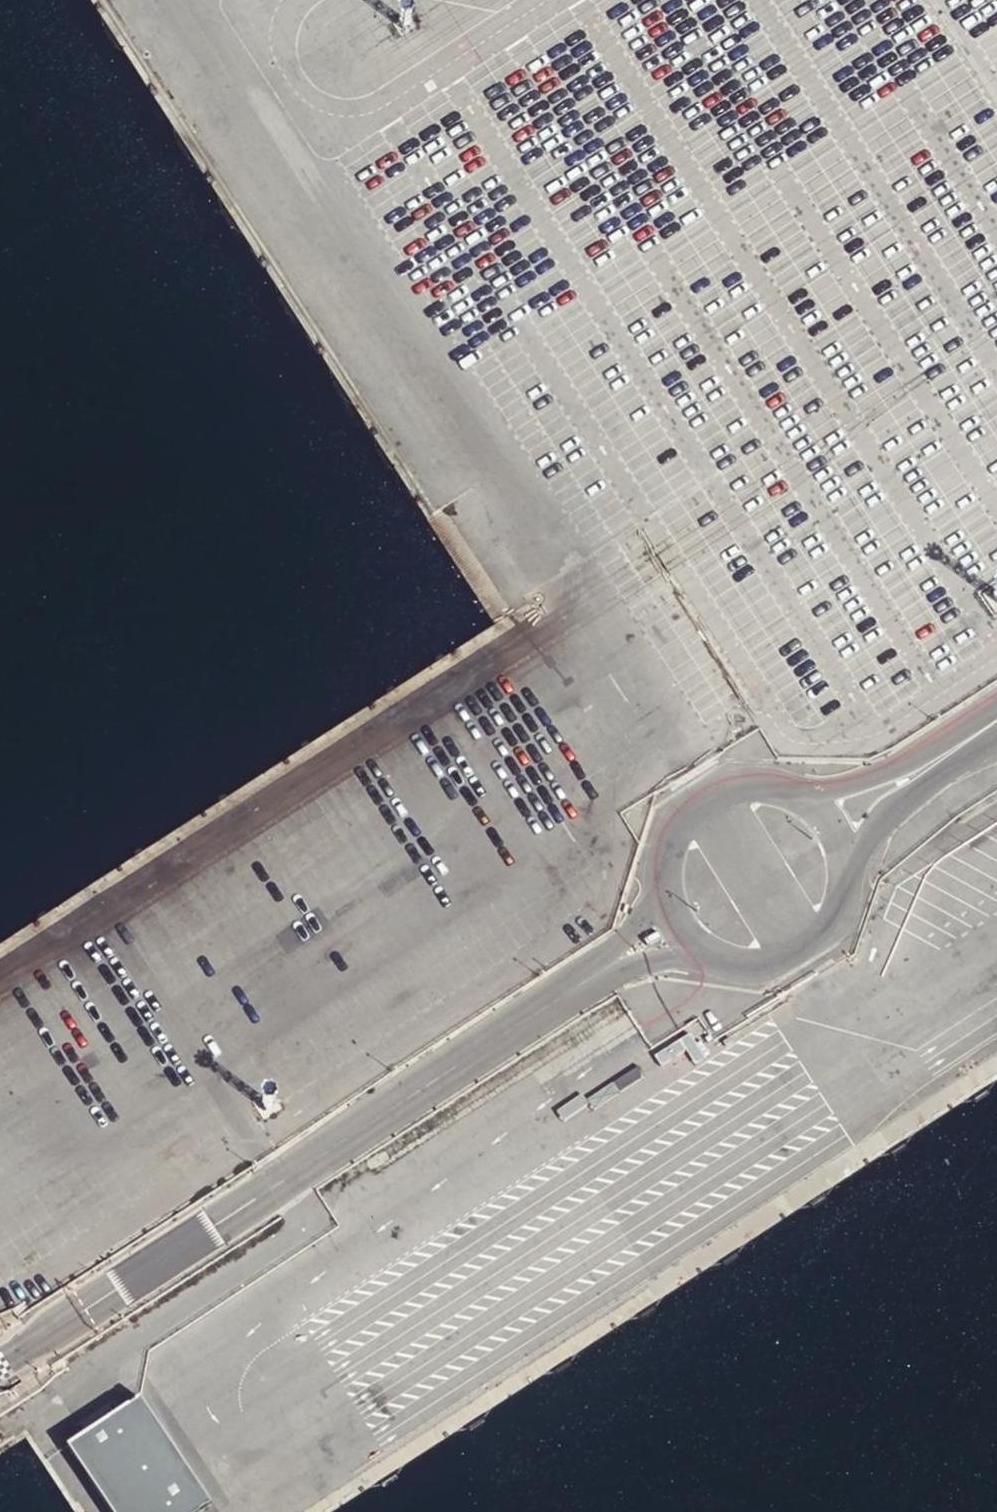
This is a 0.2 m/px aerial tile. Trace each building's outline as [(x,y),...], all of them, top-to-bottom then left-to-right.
[(212,1507),(141,1400),(67,1448),(109,1511),(205,1511),(212,1507)]
